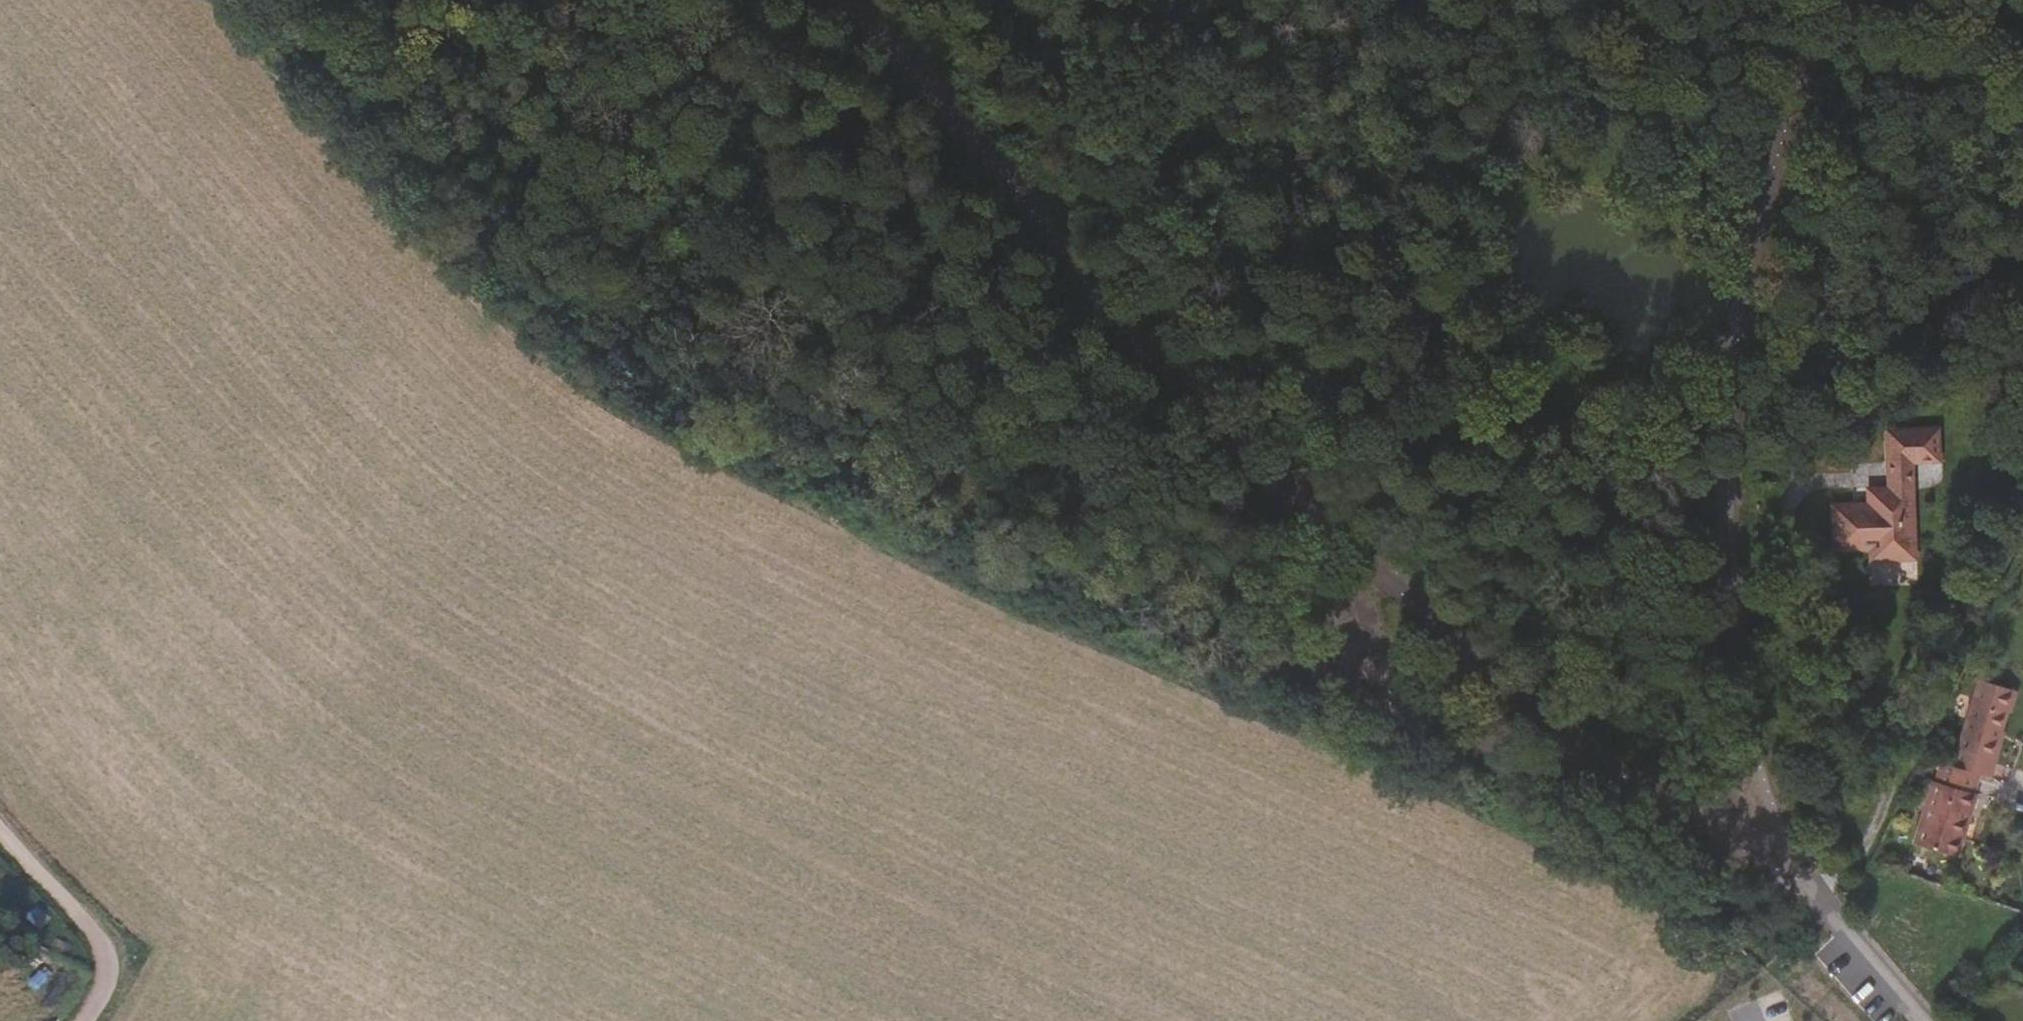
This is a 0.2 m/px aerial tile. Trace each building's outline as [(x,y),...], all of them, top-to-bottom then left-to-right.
[(1883,498),(1926,496),(1924,463),(1940,462),(1938,422),(1880,425),(1883,498)] [(1923,552),(1926,496),(1883,498),(1883,510),(1848,509),(1849,550),(1884,551),(1884,561),(1923,560),(1923,552)] [(2022,730),(2022,726),(1989,713),(1981,736),(1963,778),(2004,793),(2016,759),(2013,758),(2022,730)] [(1969,856),(1987,807),(1945,793),(1926,839),(1969,856)]
